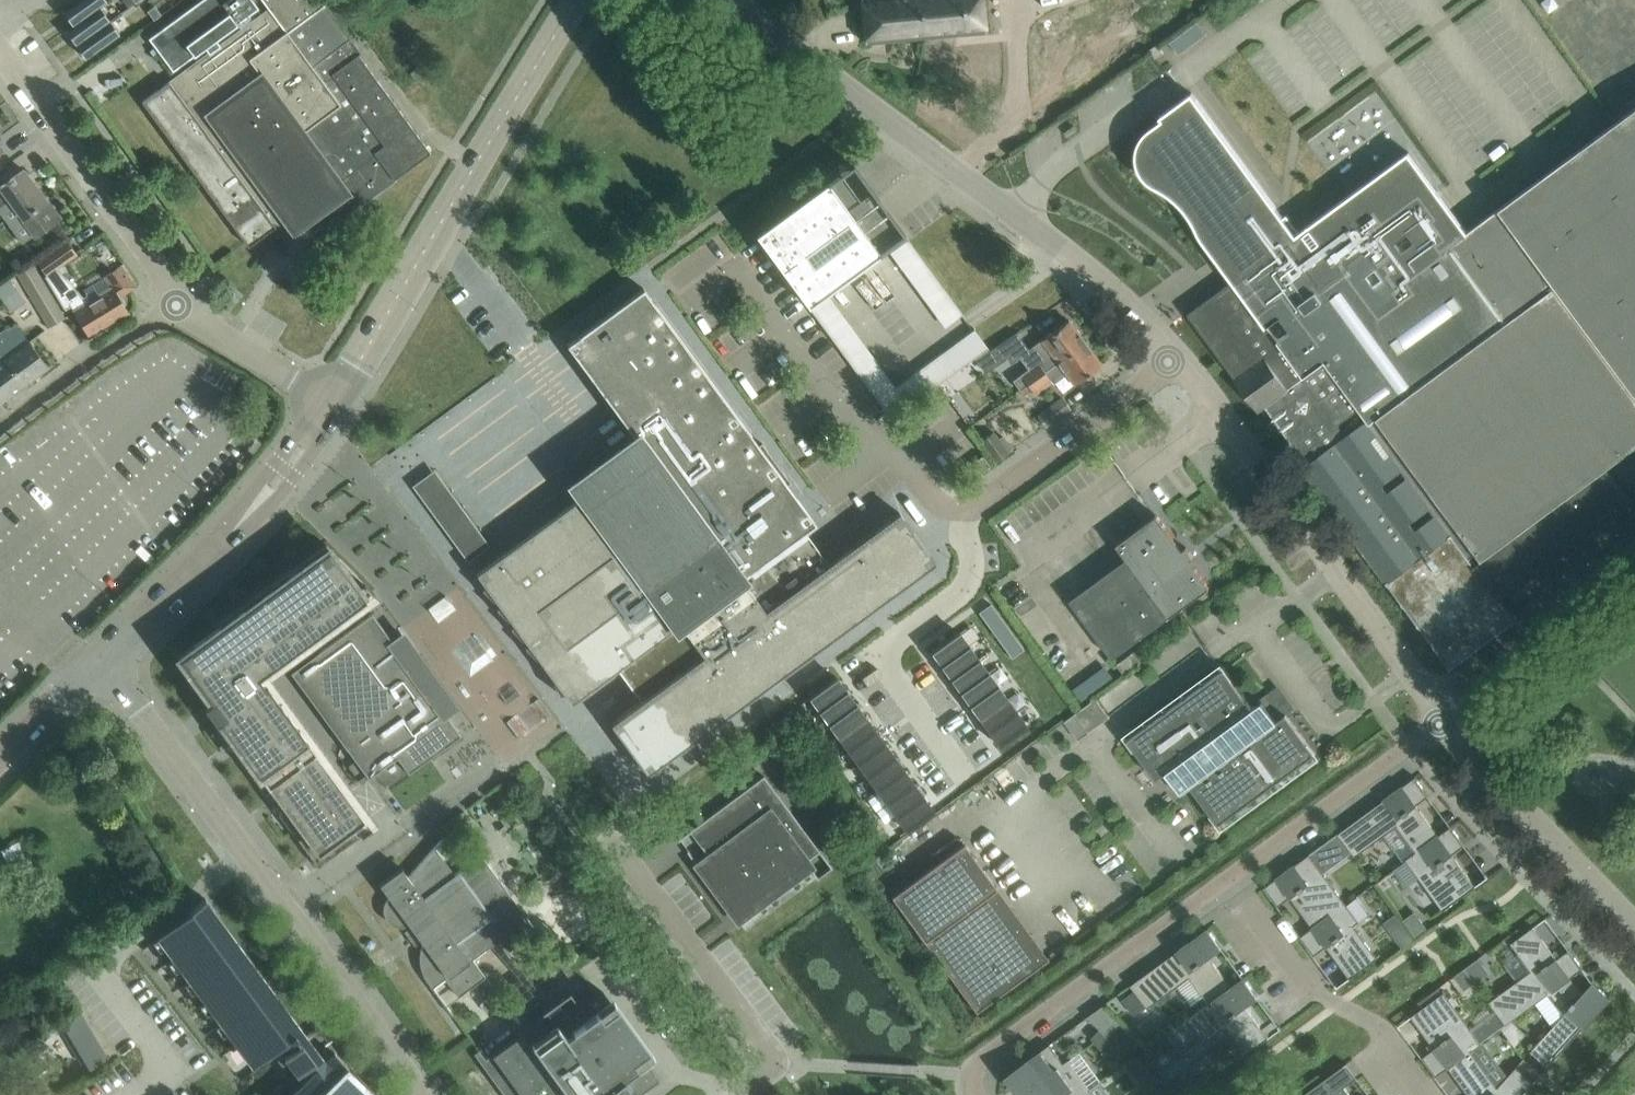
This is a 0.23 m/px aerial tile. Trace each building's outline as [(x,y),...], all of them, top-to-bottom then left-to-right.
[(64,12),(73,24),(107,0),(80,0),(64,12)] [(142,101),(204,185),(246,242),(247,244),(249,246),(267,232),(276,226),(276,225),(282,221),(297,209),(308,201),(320,192),(321,192),(321,193),(321,192),(330,204),(341,219),(343,218),(342,217),(368,199),(385,186),(393,180),(393,181),(396,179),(395,178),(431,152),(359,55),(362,53),(326,4),(323,0),(262,0),(268,9),(220,44),(216,39),(259,8),(254,0),(200,0),(149,37),(173,71),(205,47),(209,53),(170,81),(142,101)] [(865,42),(925,37),(922,0),(861,0),(865,42)] [(925,37),(985,31),(982,0),(922,0),(925,37)] [(162,14),(155,5),(148,11),(155,20),(162,14)] [(101,7),(67,31),(76,44),(110,19),(101,7)] [(1197,19),(1167,39),(1177,55),(1208,35),(1197,19)] [(111,21),(77,45),(86,58),(120,34),(111,21)] [(1467,231),(1442,197),(1445,195),(1413,151),(1300,235),(1197,95),(1133,142),(1211,247),(1219,242),(1242,274),(1189,313),(1259,409),(1263,406),(1290,442),(1286,445),(1287,447),(1331,415),(1327,410),(1347,396),(1369,426),(1376,420),(1505,594),(1631,502),(1612,475),(1634,458),(1634,107),(1467,231)] [(1074,125),(1065,131),(1068,135),(1077,129),(1074,125)] [(905,234),(853,163),(852,162),(839,171),(755,233),(807,305),(905,234)] [(0,188),(0,208),(10,201),(35,236),(36,235),(60,218),(24,169),(0,186),(0,188)] [(58,267),(77,254),(66,239),(36,260),(47,275),(45,276),(65,310),(71,306),(74,309),(73,310),(89,336),(129,312),(119,296),(136,286),(121,264),(104,276),(109,282),(111,287),(89,300),(87,296),(88,296),(87,295),(83,297),(58,267)] [(19,276),(49,327),(66,317),(36,266),(19,276)] [(12,312),(27,301),(11,278),(0,286),(0,295),(12,312)] [(816,523),(789,484),(791,482),(762,443),(759,445),(643,287),(567,344),(652,460),(628,477),(624,474),(619,474),(615,477),(613,482),(615,487),(605,494),(597,484),(477,573),(571,702),(617,668),(641,701),(611,723),(648,773),(936,562),(899,512),(829,563),(805,530),(816,523)] [(1026,345),(1006,359),(1010,364),(1019,357),(1028,368),(1012,380),(1020,390),(1085,341),(1068,319),(1029,349),(1026,345)] [(48,366),(17,325),(5,333),(4,332),(0,335),(0,349),(25,383),(48,366)] [(876,398),(891,419),(891,418),(935,386),(938,384),(988,347),(974,328),(973,327),(974,329),(895,386),(877,399),(876,398)] [(995,346),(989,351),(998,364),(1026,345),(1017,331),(995,346)] [(1085,341),(1020,390),(1023,395),(1031,389),(1035,394),(1052,381),(1053,384),(1067,374),(1074,384),(1101,364),(1085,341)] [(2,400),(25,383),(0,349),(0,398),(2,400)] [(1070,408),(1062,397),(1038,416),(1046,427),(1070,408)] [(994,431),(981,440),(981,441),(996,462),(1009,452),(994,431)] [(983,455),(966,467),(974,478),(991,465),(983,455)] [(1127,558),(1070,599),(1113,658),(1210,586),(1194,565),(1198,562),(1186,546),(1183,549),(1157,514),(1133,531),(1117,543),(1127,558)] [(265,684),(259,675),(373,592),(374,591),(326,544),(218,623),(220,626),(180,656),(212,700),(204,705),(206,707),(214,702),(223,715),(213,722),(318,866),(372,827),(269,685),(267,683),(265,684)] [(991,603),(979,612),(1012,658),(1024,649),(991,603)] [(403,649),(410,644),(401,632),(391,639),(372,613),(372,612),(291,671),(343,742),(348,748),(357,760),(349,766),(361,782),(378,770),(397,757),(409,772),(461,734),(449,718),(400,651),(403,649)] [(1586,626),(1592,633),(1601,625),(1595,618),(1586,626)] [(942,665),(969,645),(959,632),(932,652),(942,665)] [(952,678),(979,659),(969,645),(942,665),(952,678)] [(961,691),(988,672),(979,659),(952,678),(961,691)] [(1128,738),(1157,778),(1166,771),(1172,779),(1169,781),(1173,789),(1177,786),(1182,791),(1191,784),(1219,823),(1315,752),(1289,716),(1287,713),(1293,709),(1271,693),(1252,707),(1224,668),(1128,738)] [(971,705),(998,685),(988,672),(961,691),(971,705)] [(820,710),(847,690),(837,677),(810,697),(820,710)] [(980,718),(1007,699),(998,685),(971,705),(980,718)] [(829,723),(856,704),(847,690),(820,710),(829,723)] [(1096,697),(1075,713),(1089,732),(1110,716),(1096,697)] [(990,731),(1017,712),(1007,699),(980,718),(990,731)] [(839,737),(866,717),(856,704),(829,723),(839,737)] [(1000,745),(1027,725),(1017,712),(990,731),(1000,745)] [(1075,713),(1065,720),(1079,739),(1089,732),(1075,713)] [(849,750),(876,730),(866,717),(839,737),(849,750)] [(858,763),(885,744),(876,730),(849,750),(858,763)] [(868,776),(895,757),(885,744),(858,763),(868,776)] [(878,790),(905,770),(895,757),(868,776),(878,790)] [(887,803),(914,783),(905,770),(878,790),(887,803)] [(699,865),(697,865),(739,921),(754,909),(750,904),(805,862),(817,878),(832,867),(764,775),(723,806),(724,807),(734,821),(701,846),(709,857),(699,865)] [(1438,834),(1417,803),(1429,795),(1417,779),(1418,779),(1415,776),(1338,832),(1340,835),(1355,855),(1397,825),(1416,851),(1438,834)] [(897,816),(924,797),(914,783),(887,803),(897,816)] [(907,829),(934,810),(924,797),(897,816),(907,829)] [(1443,909),(1464,894),(1476,885),(1452,853),(1465,844),(1453,828),(1451,825),(1438,834),(1416,851),(1406,858),(1443,909)] [(444,838),(443,838),(409,876),(402,867),(380,883),(390,897),(386,902),(384,909),(385,916),(389,922),(395,926),(403,926),(410,924),(411,926),(405,931),(415,945),(422,940),(424,943),(421,950),(420,958),(421,966),(423,974),(428,981),(452,1014),(453,1013),(433,986),(445,978),(459,996),(486,976),(472,958),(500,938),(509,950),(537,930),(510,893),(512,890),(502,882),(482,854),(455,874),(436,848),(444,838)] [(1049,959),(964,843),(892,896),(976,1012),(1049,959)] [(26,849),(6,859),(17,878),(36,868),(26,849)] [(1345,902),(1310,853),(1264,887),(1266,890),(1266,889),(1278,905),(1290,896),(1313,926),(1345,902)] [(376,1094),(347,1065),(348,1064),(337,1053),(328,1043),(332,1039),(332,1038),(327,1042),(318,1029),(312,1034),(308,1037),(307,1037),(301,1042),(297,1035),(297,1034),(201,904),(206,900),(207,900),(206,898),(190,910),(191,911),(158,935),(254,1064),(265,1055),(273,1050),(279,1045),(286,1055),(285,1055),(292,1065),(287,1069),(288,1070),(293,1066),(299,1074),(315,1062),(316,1061),(311,1055),(316,1051),(325,1063),(328,1060),(332,1063),(300,1094),(375,1094),(376,1094)] [(1377,957),(1354,925),(1359,921),(1345,902),(1313,926),(1300,936),(1302,939),(1303,939),(1314,954),(1326,945),(1350,977),(1377,957)] [(1420,917),(1409,925),(1416,935),(1427,927),(1420,917)] [(1557,958),(1533,926),(1521,935),(1511,942),(1531,970),(1489,1001),(1506,1024),(1512,1019),(1536,1002),(1548,993),(1571,976),(1583,967),(1569,949),(1557,958)] [(1405,927),(1395,935),(1402,946),(1413,938),(1405,927)] [(1231,986),(1209,956),(1222,947),(1210,931),(1211,931),(1208,928),(1202,932),(1185,945),(1145,974),(1131,984),(1135,990),(1146,1004),(1148,1007),(1190,977),(1209,1003),(1231,986)] [(1485,974),(1475,960),(1465,967),(1470,974),(1475,981),(1485,974)] [(571,962),(563,968),(568,975),(576,970),(571,962)] [(1470,974),(1465,967),(1457,973),(1462,980),(1470,974)] [(1582,993),(1571,976),(1548,993),(1563,1014),(1553,1026),(1530,1050),(1547,1066),(1610,997),(1607,994),(1593,982),(1589,986),(1582,993)] [(1269,1037),(1245,1005),(1258,996),(1246,980),(1247,980),(1244,977),(1231,986),(1209,1003),(1167,1034),(1184,1056),(1184,1057),(1226,1026),(1246,1054),(1247,1053),(1254,1048),(1269,1037)] [(659,1080),(645,1061),(605,1005),(604,1005),(589,1016),(570,990),(545,1008),(549,1014),(543,1019),(538,1014),(515,1030),(518,1034),(511,1039),(484,1059),(511,1094),(638,1094),(659,1080)] [(1146,1004),(1135,990),(1123,999),(1134,1013),(1146,1004)] [(1435,1075),(1448,1066),(1470,1049),(1480,1041),(1444,991),(1434,998),(1423,1006),(1411,1015),(1434,1047),(1422,1056),(1433,1072),(1435,1075)] [(1108,1036),(1121,1023),(1103,1005),(1087,1016),(1100,1028),(1108,1036)] [(82,1012),(63,1023),(89,1068),(108,1057),(82,1012)] [(1527,1032),(1512,1019),(1506,1024),(1501,1027),(1515,1045),(1527,1032)] [(1100,1028),(1091,1037),(1102,1047),(1110,1038),(1108,1036),(1100,1028)] [(1152,1055),(1165,1046),(1159,1038),(1146,1047),(1152,1055)] [(1064,1062),(1050,1043),(1006,1075),(1008,1078),(1008,1077),(1021,1094),(1069,1059),(1069,1058),(1064,1062)] [(1470,1049),(1448,1066),(1469,1094),(1521,1094),(1534,1081),(1528,1076),(1517,1065),(1508,1074),(1497,1086),(1470,1049)] [(1135,1057),(1127,1062),(1143,1087),(1151,1082),(1135,1057)] [(1524,1058),(1517,1065),(1528,1076),(1535,1068),(1524,1058)] [(1090,1088),(1069,1059),(1021,1094),(1022,1094),(1024,1093),(1026,1094),(1081,1094),(1090,1088)] [(1342,1082),(1337,1086),(1329,1075),(1302,1094),(1352,1094),(1342,1082)] [(1156,1083),(1143,1092),(1145,1094),(1167,1094),(1156,1083)]
